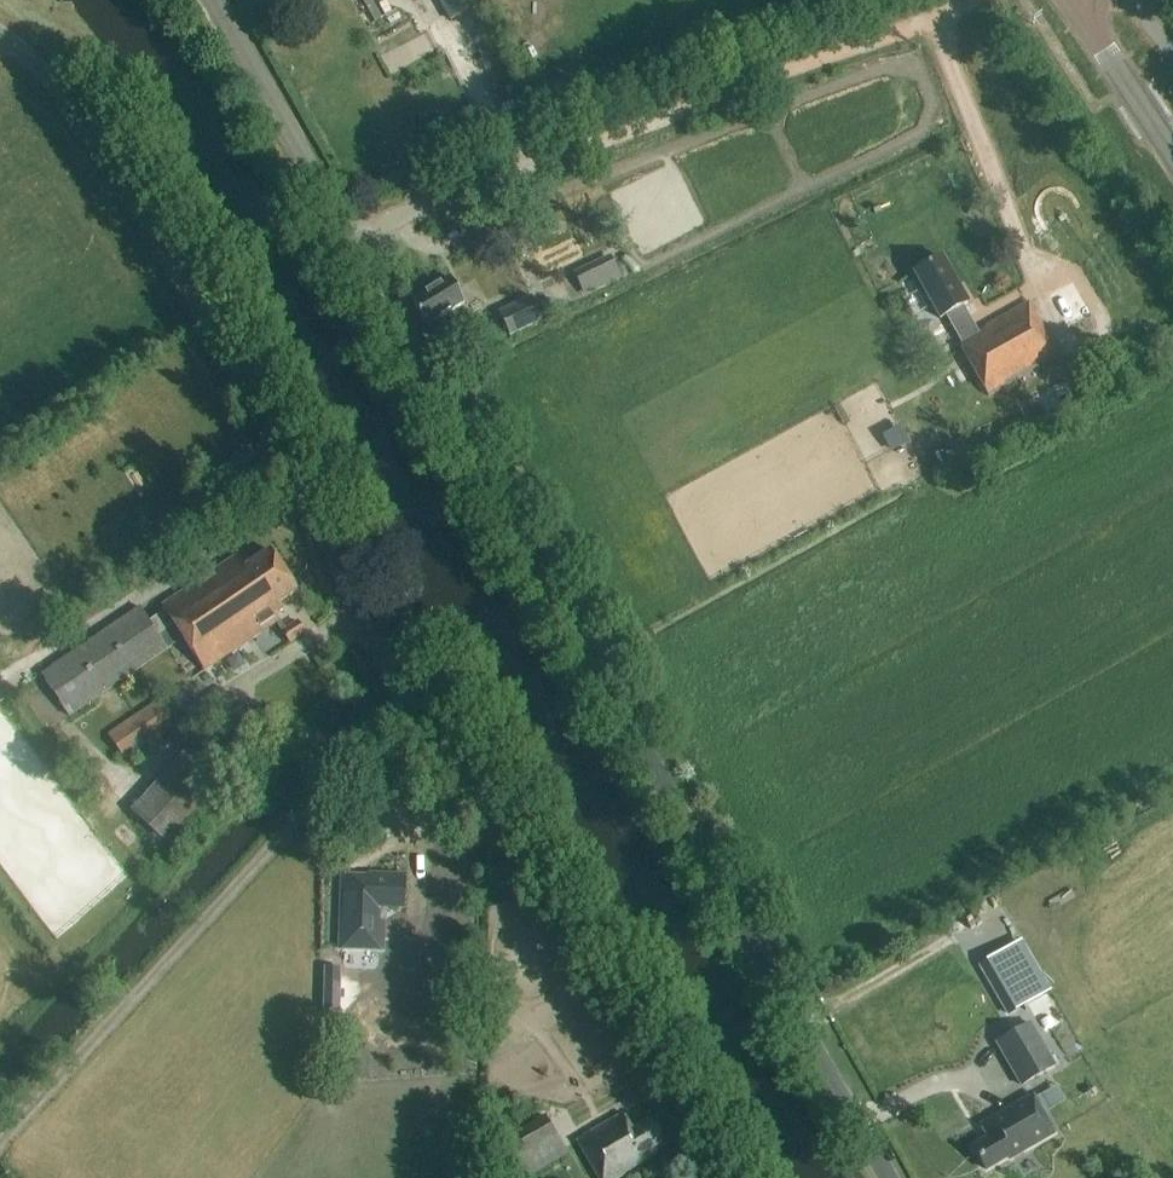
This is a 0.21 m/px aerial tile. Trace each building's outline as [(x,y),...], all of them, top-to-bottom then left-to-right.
[(375,18),(384,13),(376,0),(364,0),(375,18)] [(479,0),(433,0),(446,23),(481,3),(479,0)] [(946,317),(961,344),(959,346),(988,397),(1059,358),(1028,304),(985,328),(986,330),(979,335),(963,307),(967,305),(942,259),(914,274),(940,320),(946,317)] [(450,280),(412,303),(426,327),(464,305),(450,280)] [(563,289),(541,300),(548,314),(570,303),(563,289)] [(510,337),(542,322),(530,297),(498,313),(510,337)] [(150,622),(140,609),(42,675),(69,717),(163,653),(166,657),(186,644),(204,672),(279,622),(276,618),(284,613),(278,605),(297,592),(270,552),(245,569),(237,557),(162,607),(165,612),(150,622)] [(300,622),(283,633),(291,645),(308,634),(300,622)] [(107,737),(124,762),(175,727),(158,702),(107,737)] [(197,740),(131,812),(168,845),(233,773),(197,740)] [(383,910),(403,911),(404,877),(369,876),(369,878),(341,878),(338,951),(382,952),(383,910)] [(1007,1017),(1050,992),(1021,941),(978,966),(1007,1017)] [(997,1045),(1021,1087),(1055,1067),(1031,1025),(997,1045)] [(991,1138),(973,1148),(987,1172),(1009,1159),(1010,1161),(1055,1135),(1033,1097),(984,1125),(991,1138)] [(668,1150),(651,1119),(632,1130),(623,1114),(576,1142),(597,1177),(620,1177),(668,1150)] [(490,1151),(505,1177),(529,1177),(566,1156),(544,1119),(490,1151)]
